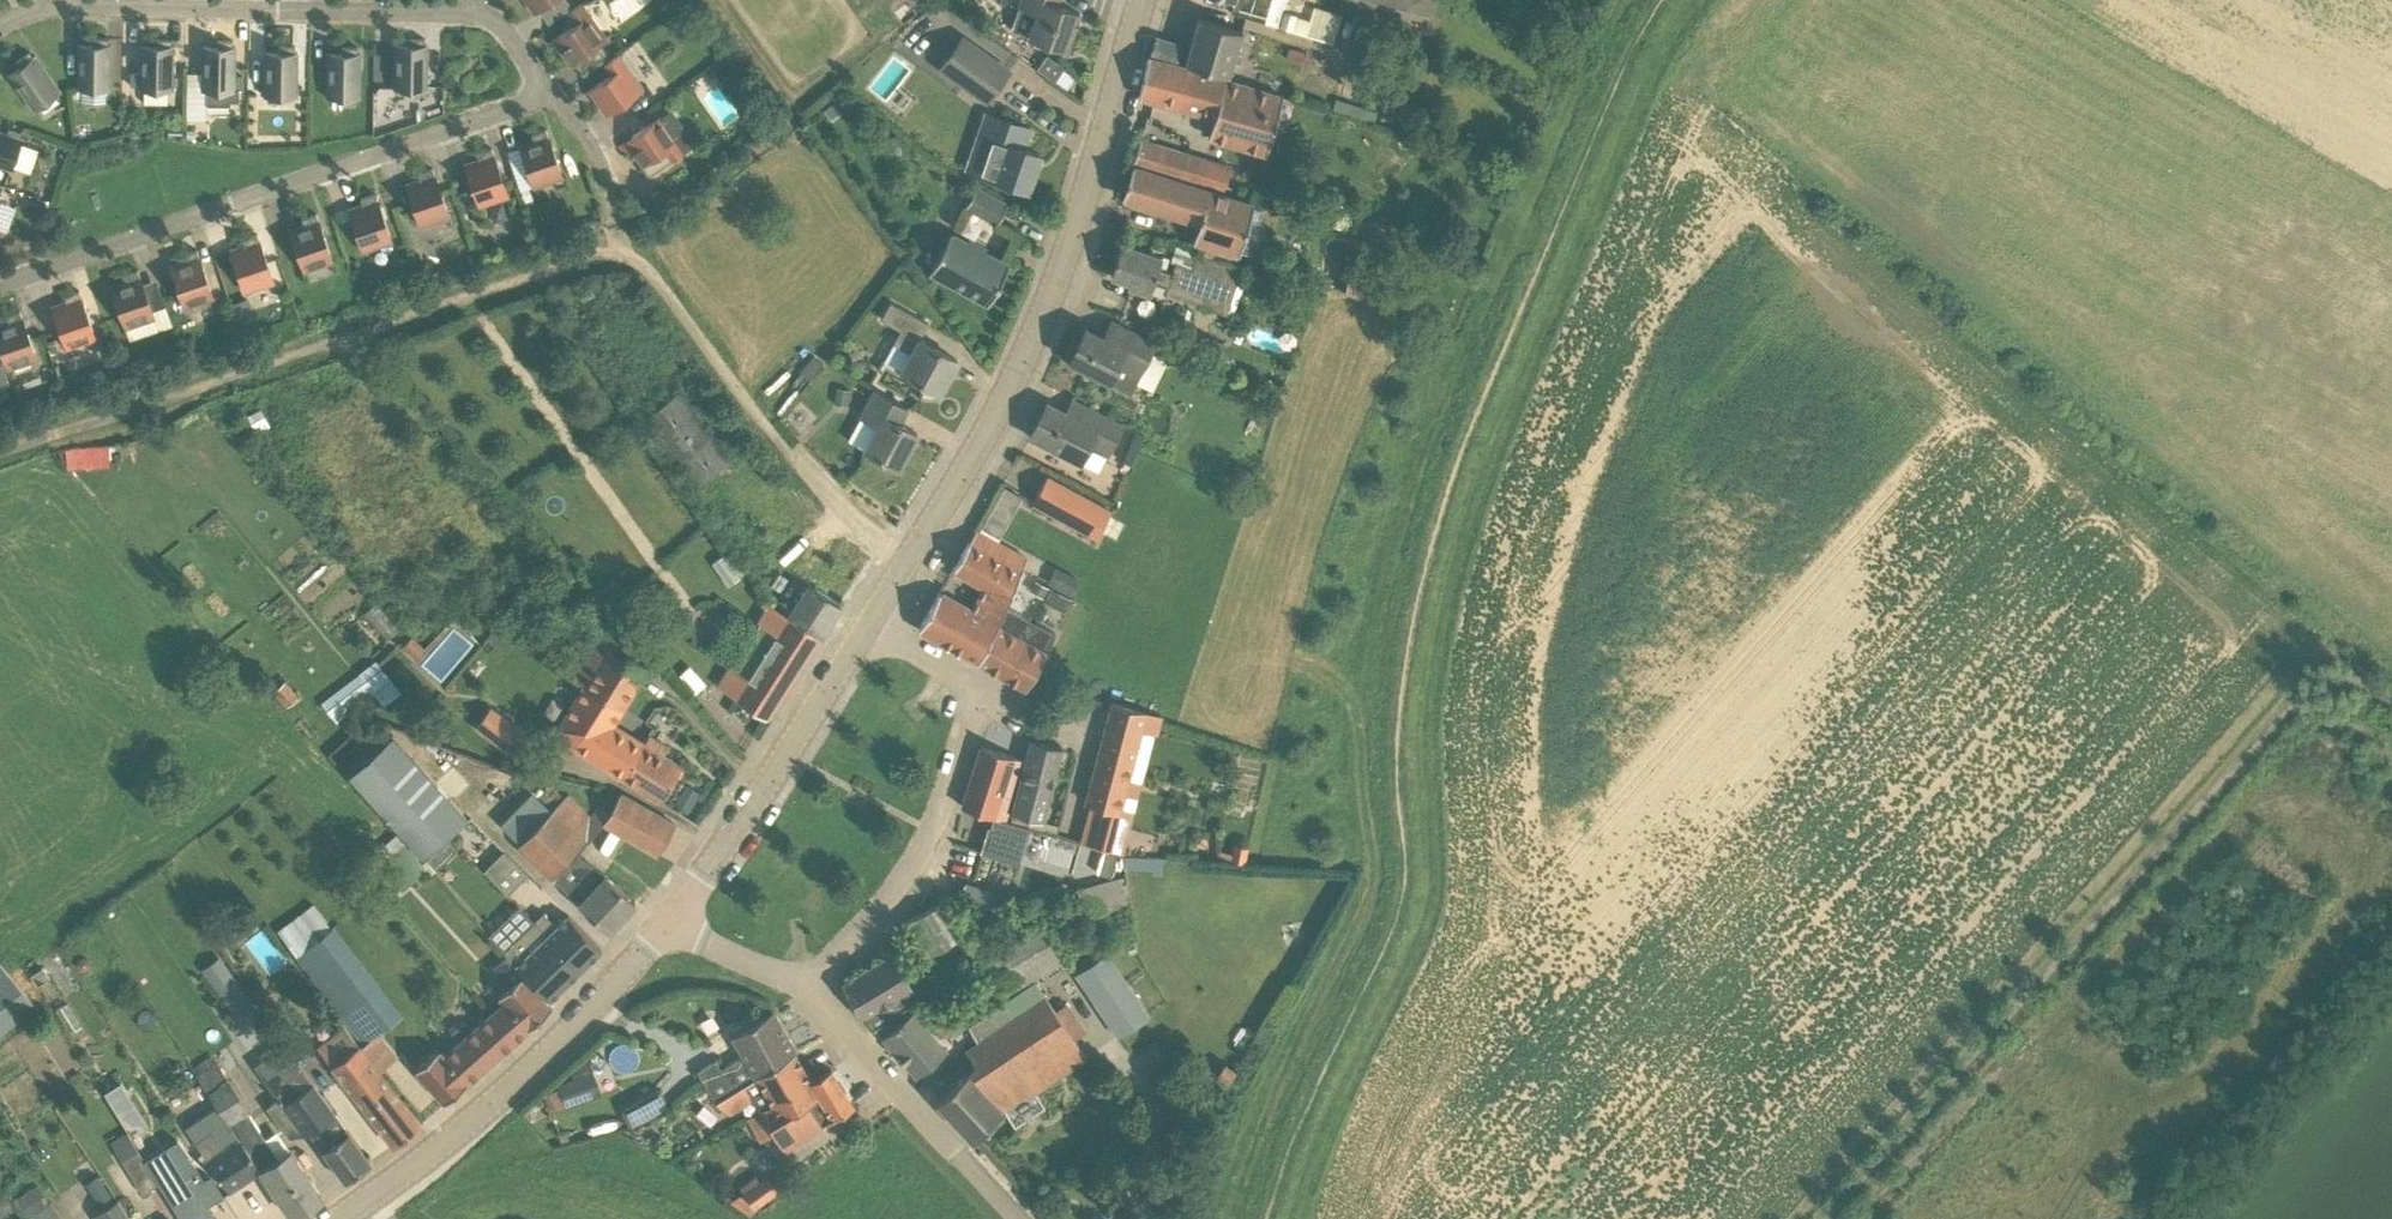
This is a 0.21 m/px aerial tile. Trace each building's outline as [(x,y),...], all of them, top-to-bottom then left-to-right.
[(535,11),(539,8),(547,19),(571,3),(569,0),(527,0),(535,11)] [(571,62),(575,59),(583,70),(608,53),(599,41),(606,36),(581,0),(570,8),(579,21),(548,41),(549,42),(554,38),(571,62)] [(1017,3),(1034,8),(1025,34),(1068,49),(1080,12),(1058,5),(1060,0),(1018,0),(1017,3)] [(1231,9),(1279,25),(1283,11),(1286,0),(1234,0),(1231,9)] [(1431,14),(1435,0),(1386,0),(1431,14)] [(1279,25),(1334,42),(1343,14),(1314,5),(1310,19),(1283,11),(1279,25)] [(1222,24),(1199,17),(1185,62),(1229,75),(1240,29),(1222,24)] [(937,67),(986,102),(1011,67),(962,32),(937,67)] [(1183,44),(1156,36),(1151,55),(1178,62),(1183,44)] [(77,87),(81,87),(105,87),(111,87),(111,86),(109,86),(110,46),(111,46),(111,44),(108,44),(109,37),(93,37),(93,44),(78,44),(78,45),(79,45),(79,85),(77,85),(77,87)] [(375,44),(375,87),(427,87),(427,86),(426,86),(426,46),(428,46),(428,44),(425,44),(425,37),(409,37),(409,44),(375,44)] [(139,88),(144,88),(167,88),(173,88),(173,87),(171,87),(172,47),(173,47),(173,45),(171,45),(171,38),(155,38),(155,45),(140,45),(140,46),(141,46),(141,71),(141,85),(141,86),(139,86),(139,88)] [(233,46),(233,39),(218,39),(217,46),(202,45),(202,47),(204,47),(203,87),(202,87),(202,89),(207,89),(207,105),(230,105),(230,100),(239,100),(239,89),(235,89),(235,88),(234,88),(234,47),(236,48),(236,46),(233,46)] [(295,52),(296,45),(280,45),(280,51),(265,51),(265,53),(266,53),(265,93),(264,93),(264,95),(298,95),(298,94),(296,94),(297,53),(298,53),(298,52),(295,52)] [(358,53),(358,46),(342,46),(342,52),(327,52),(327,54),(328,54),(328,94),(326,94),(326,95),(360,96),(360,94),(358,94),(359,54),(360,54),(361,53),(358,53)] [(33,57),(29,51),(16,60),(20,66),(8,75),(9,76),(10,75),(34,108),(33,108),(34,110),(61,90),(60,89),(59,90),(35,57),(36,56),(35,55),(33,57)] [(607,113),(642,88),(617,52),(604,62),(611,72),(584,92),(585,93),(590,89),(607,113)] [(1047,54),(1038,68),(1039,69),(1055,80),(1056,81),(1065,67),(1066,67),(1047,54)] [(1264,154),(1281,93),(1150,57),(1138,98),(1153,102),(1216,120),(1210,139),(1264,154)] [(141,85),(141,71),(131,71),(131,85),(141,85)] [(1377,112),(1337,100),(1333,111),(1374,123),(1377,112)] [(1030,127),(1008,119),(986,112),(965,167),(1028,190),(1040,153),(1023,147),(1030,127)] [(643,164),(663,150),(669,159),(685,148),(660,114),(620,143),(626,151),(631,147),(643,164)] [(183,127),(169,127),(169,137),(183,137),(183,127)] [(563,175),(560,167),(546,127),(531,133),(533,139),(520,144),(534,185),(563,175)] [(187,138),(196,138),(197,130),(187,130),(187,138)] [(12,167),(22,138),(21,137),(20,139),(0,131),(0,164),(10,167),(9,169),(11,169),(12,167)] [(1230,167),(1164,145),(1141,138),(1133,163),(1156,171),(1222,191),(1222,190),(1230,167)] [(508,194),(499,167),(492,146),(477,151),(479,158),(465,163),(480,204),(508,194)] [(1155,172),(1139,167),(1133,165),(1122,197),(1199,222),(1193,241),(1201,244),(1199,252),(1240,265),(1241,264),(1233,262),(1253,200),(1222,190),(1222,191),(1156,171),(1155,172)] [(420,178),(406,183),(421,224),(449,214),(433,167),(418,172),(420,178)] [(965,206),(995,222),(1006,201),(976,185),(965,206)] [(521,190),(526,201),(533,198),(529,187),(521,190)] [(458,193),(461,203),(471,200),(468,190),(458,193)] [(363,203),(349,208),(363,249),(392,239),(376,192),(361,197),(363,203)] [(304,224),(290,228),(304,269),(333,259),(317,212),(302,217),(304,224)] [(245,244),(231,249),(246,290),(274,280),(258,233),(243,238),(245,244)] [(1009,266),(988,254),(948,233),(929,270),(989,302),(1009,266)] [(1159,255),(1145,251),(1123,243),(1112,275),(1128,281),(1127,286),(1148,293),(1153,279),(1168,284),(1166,290),(1233,312),(1243,281),(1236,278),(1240,265),(1199,252),(1196,251),(1194,260),(1177,255),(1172,269),(1156,264),(1159,255)] [(185,260),(171,265),(185,306),(214,296),(197,248),(182,254),(185,260)] [(403,273),(412,269),(407,256),(398,260),(403,273)] [(126,280),(112,285),(126,326),(155,316),(138,269),(123,274),(126,280)] [(1361,285),(1363,278),(1349,274),(1349,276),(1345,290),(1359,294),(1361,286),(1361,285)] [(67,301),(53,306),(67,347),(96,337),(80,289),(65,295),(67,301)] [(918,337),(928,320),(890,299),(881,317),(901,328),(892,345),(884,361),(940,391),(958,359),(918,337)] [(0,324),(0,343),(8,367),(37,357),(21,310),(6,315),(8,321),(0,324)] [(251,316),(239,320),(244,334),(260,329),(257,319),(251,316)] [(1074,363),(1130,391),(1156,339),(1111,317),(1102,335),(1086,327),(1077,345),(1082,348),(1074,363)] [(51,348),(51,351),(64,346),(62,338),(61,337),(61,336),(48,340),(48,342),(51,348)] [(7,372),(0,375),(0,397),(10,394),(6,384),(11,382),(7,372)] [(643,409),(687,485),(727,462),(683,386),(643,409)] [(850,387),(836,386),(835,402),(848,403),(850,387)] [(908,408),(887,396),(873,388),(846,439),(899,466),(918,434),(899,423),(908,408)] [(1031,436),(1081,461),(1089,444),(1107,453),(1123,422),(1072,396),(1064,411),(1048,402),(1031,436)] [(1137,432),(1124,461),(1131,464),(1144,435),(1137,432)] [(1096,539),(1112,509),(1047,475),(1031,504),(1096,539)] [(982,530),(1000,540),(1023,498),(1005,488),(982,530)] [(1026,558),(998,542),(977,530),(970,542),(969,541),(954,567),(985,585),(971,610),(940,592),(919,628),(979,662),(991,641),(1007,606),(1006,606),(1026,558)] [(719,570),(730,562),(725,554),(713,562),(719,570)] [(1062,568),(1053,585),(1070,595),(1078,578),(1062,568)] [(1049,587),(1036,579),(1030,590),(1044,597),(1049,587)] [(768,602),(766,605),(820,635),(821,635),(841,603),(840,603),(808,582),(788,612),(787,614),(768,602)] [(1064,612),(1072,599),(1051,588),(1044,600),(1064,612)] [(767,718),(820,635),(766,605),(756,621),(775,633),(747,677),(728,665),(715,685),(767,718)] [(1003,675),(1033,621),(1007,606),(991,641),(979,662),(1003,675)] [(1027,688),(1027,687),(1057,634),(1033,621),(1003,675),(1027,688)] [(646,671),(621,656),(630,642),(601,624),(591,639),(580,633),(560,665),(572,672),(570,676),(582,683),(581,685),(583,686),(585,684),(622,708),(646,671)] [(403,646),(417,657),(426,646),(411,635),(403,646)] [(707,685),(690,667),(679,677),(695,696),(707,685)] [(337,722),(374,693),(359,674),(324,702),(322,703),(337,722)] [(398,688),(391,680),(374,693),(376,694),(384,705),(401,692),(398,688)] [(299,697),(285,683),(275,693),(288,707),(299,697)] [(613,723),(622,708),(585,684),(583,686),(581,685),(552,732),(622,776),(643,742),(613,723)] [(1148,711),(1135,709),(1112,702),(1085,801),(1093,803),(1082,843),(1109,849),(1148,711)] [(491,704),(474,725),(509,751),(526,730),(491,704)] [(392,733),(349,773),(423,853),(466,814),(392,733)] [(1044,825),(1062,746),(1032,739),(1026,760),(1012,808),(1010,816),(1044,825)] [(660,799),(681,765),(643,742),(622,776),(660,799)] [(1012,808),(1026,760),(983,745),(964,804),(995,813),(991,829),(987,828),(979,854),(1019,866),(1031,829),(1005,821),(1010,808),(1012,808)] [(701,793),(688,786),(677,803),(690,811),(701,793)] [(517,843),(592,913),(609,930),(636,902),(604,871),(601,874),(577,852),(603,821),(609,825),(659,853),(676,824),(620,791),(608,813),(599,805),(592,813),(567,791),(517,843)] [(464,836),(459,830),(450,839),(458,848),(464,843),(464,836)] [(394,833),(372,854),(401,886),(424,865),(394,833)] [(456,847),(447,837),(422,861),(431,870),(456,847)] [(1233,852),(1231,862),(1245,865),(1246,860),(1249,846),(1248,846),(1234,844),(1233,852)] [(505,848),(484,870),(497,883),(518,861),(505,848)] [(1117,854),(1104,850),(1097,871),(1111,875),(1117,855),(1117,854)] [(1153,870),(1152,875),(1162,875),(1163,860),(1123,859),(1125,869),(1153,870)] [(1120,878),(1079,889),(1086,914),(1127,902),(1120,878)] [(982,909),(1005,903),(1008,895),(965,881),(963,891),(982,909)] [(944,900),(904,923),(923,960),(966,936),(944,900)] [(378,1029),(402,1010),(313,901),(278,929),(366,1038),(378,1028),(378,1029)] [(568,913),(557,924),(544,911),(535,919),(548,933),(582,968),(602,948),(568,913)] [(1039,917),(973,956),(998,1000),(1066,961),(1039,917)] [(582,968),(548,933),(535,919),(502,948),(548,1001),(582,968)] [(553,1006),(548,1001),(502,948),(507,955),(490,970),(505,987),(497,994),(501,999),(490,1009),(516,1039),(553,1006)] [(1156,1025),(1139,999),(1107,951),(1075,972),(1116,1035),(1119,1033),(1126,1044),(1156,1025)] [(914,986),(893,952),(843,983),(862,1015),(862,1014),(874,1027),(911,1004),(904,992),(914,986)] [(83,956),(78,959),(77,964),(80,969),(86,970),(90,968),(91,963),(88,958),(83,956)] [(203,969),(236,1015),(254,1002),(221,956),(203,969)] [(32,1003),(0,965),(0,1031),(32,1003)] [(967,1048),(1046,995),(1036,980),(945,1034),(963,1053),(967,1048)] [(973,1138),(991,1122),(1007,1106),(1088,1056),(1046,995),(967,1048),(963,1053),(963,1054),(967,1050),(978,1061),(974,1064),(937,1099),(973,1138)] [(445,1102),(516,1039),(490,1009),(442,1052),(438,1046),(415,1067),(445,1102)] [(883,1037),(917,1076),(949,1048),(914,1009),(901,1021),(883,1037)] [(720,1100),(795,1051),(772,1010),(734,1034),(745,1053),(721,1068),(716,1059),(697,1070),(716,1100),(718,1098),(720,1100)] [(953,1028),(947,1018),(934,1025),(939,1034),(940,1035),(953,1028)] [(380,1068),(361,1041),(358,1044),(343,1024),(316,1045),(394,1144),(421,1123),(378,1070),(380,1068)] [(371,1162),(348,1129),(346,1130),(286,1045),(256,1066),(278,1097),(268,1105),(289,1134),(305,1132),(309,1129),(345,1180),(371,1162)] [(772,1103),(811,1079),(795,1051),(720,1100),(730,1111),(752,1098),(759,1109),(747,1117),(747,1118),(772,1103)] [(193,1065),(220,1109),(261,1170),(262,1169),(293,1216),(322,1196),(290,1148),(278,1156),(247,1108),(213,1052),(193,1065)] [(571,1069),(573,1079),(558,1084),(568,1109),(602,1097),(589,1059),(571,1069)] [(806,1102),(822,1124),(854,1104),(832,1067),(811,1080),(811,1079),(772,1103),(781,1117),(806,1102)] [(106,1097),(132,1137),(148,1128),(124,1087),(106,1097)] [(551,1111),(565,1105),(558,1088),(544,1094),(551,1111)] [(660,1090),(624,1108),(632,1123),(668,1104),(660,1090)] [(823,1124),(822,1124),(806,1102),(781,1117),(772,1103),(747,1118),(760,1139),(775,1131),(785,1147),(823,1124)] [(189,1129),(216,1171),(229,1191),(261,1170),(220,1109),(189,1129)] [(111,1138),(142,1191),(156,1182),(125,1130),(111,1138)] [(660,1141),(656,1133),(648,1137),(652,1145),(660,1141)] [(224,1194),(207,1169),(170,1193),(176,1201),(172,1203),(182,1218),(217,1218),(208,1205),(224,1194)] [(749,1213),(777,1190),(766,1174),(759,1179),(755,1174),(739,1185),(743,1191),(731,1199),(749,1213)] [(108,1187),(95,1195),(101,1206),(114,1197),(108,1187)] [(0,1191),(0,1218),(19,1218),(0,1191)] [(118,1197),(116,1199),(99,1210),(92,1214),(95,1218),(132,1218),(118,1197)] [(50,1202),(25,1218),(62,1218),(50,1202)]
